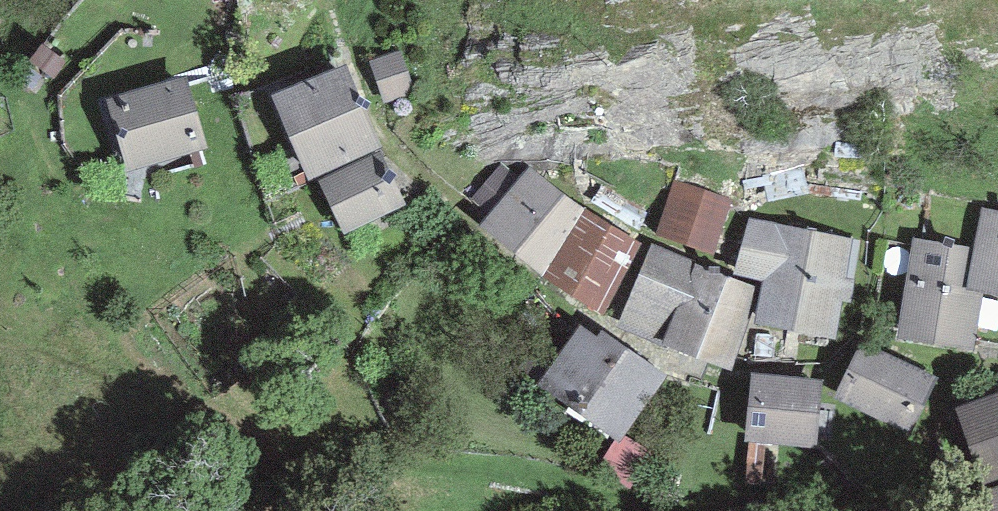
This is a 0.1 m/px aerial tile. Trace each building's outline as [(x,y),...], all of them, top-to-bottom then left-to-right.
[(67,64),(41,45),(28,61),(55,81),(67,64)] [(369,60),(383,103),(415,93),(402,50),(369,60)] [(272,96),(308,181),(382,149),(346,64),(272,96)] [(105,99),(127,172),(208,148),(187,75),(105,99)] [(406,206),(380,152),(320,181),(346,235),(406,206)] [(542,276),(585,210),(529,167),(520,181),(502,162),(472,200),(489,215),(480,226),(542,276)] [(714,255),(733,200),(674,180),(655,235),(714,255)] [(984,293),(997,295),(997,211),(981,208),(974,247),(966,290),(984,293)] [(648,247),(585,210),(542,276),(602,316),(608,307),(619,313),(648,247)] [(850,303),(861,240),(747,217),(733,275),(763,281),(755,323),(835,339),(843,301),(850,303)] [(913,237),(896,339),(974,352),(984,293),(966,290),(974,247),(913,237)] [(730,371),(756,287),(728,277),(652,243),(616,326),(660,347),(661,343),(730,371)] [(667,376),(601,330),(598,335),(581,324),(537,386),(614,440),(620,443),(624,437),(667,376)] [(913,430),(939,374),(860,341),(835,396),(913,430)] [(817,448),(822,378),(751,373),(745,442),(817,448)] [(997,477),(997,392),(955,408),(983,482),(997,477)] [(652,453),(624,437),(620,443),(614,440),(602,458),(631,492),(652,453)] [(977,494),(982,510),(997,510),(997,488),(977,494)]
